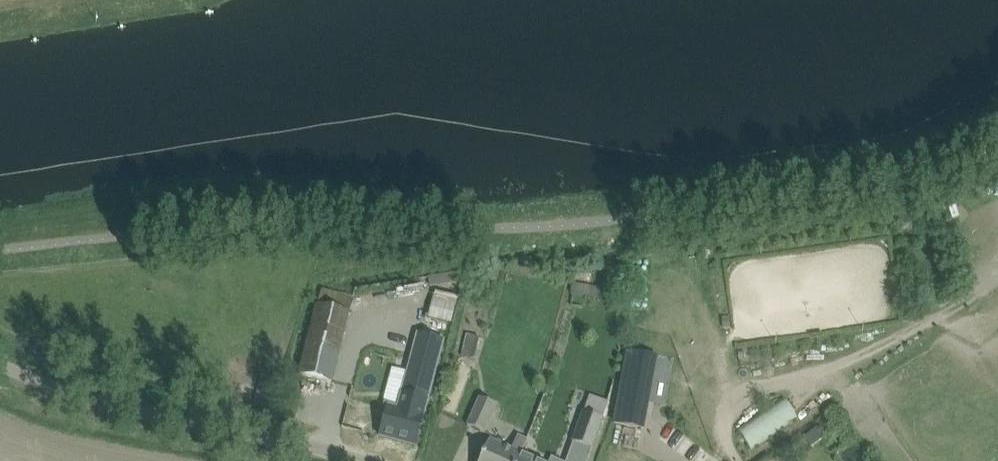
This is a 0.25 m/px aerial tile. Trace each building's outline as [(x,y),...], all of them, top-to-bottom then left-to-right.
[(573,294),(600,297),(601,285),(575,282),(573,294)] [(438,308),(462,304),(460,294),(436,298),(438,308)] [(331,382),(336,363),(347,314),(316,307),(299,375),(331,382)] [(466,334),(463,346),(476,349),(479,337),(466,334)] [(389,406),(380,437),(415,446),(423,416),(420,414),(424,399),(429,400),(444,342),(420,336),(404,394),(407,395),(403,410),(389,406)] [(625,365),(614,423),(645,428),(655,370),(625,365)] [(605,413),(614,383),(605,380),(596,410),(605,413)] [(496,406),(480,399),(468,426),(483,433),(496,406)] [(752,441),(802,417),(794,402),(744,426),(752,441)] [(603,420),(584,412),(573,441),(591,449),(603,420)] [(825,436),(818,426),(805,436),(812,445),(825,436)] [(521,454),(522,454),(528,440),(518,436),(512,450),(490,440),(483,455),(480,460),(517,460),(521,454)]
